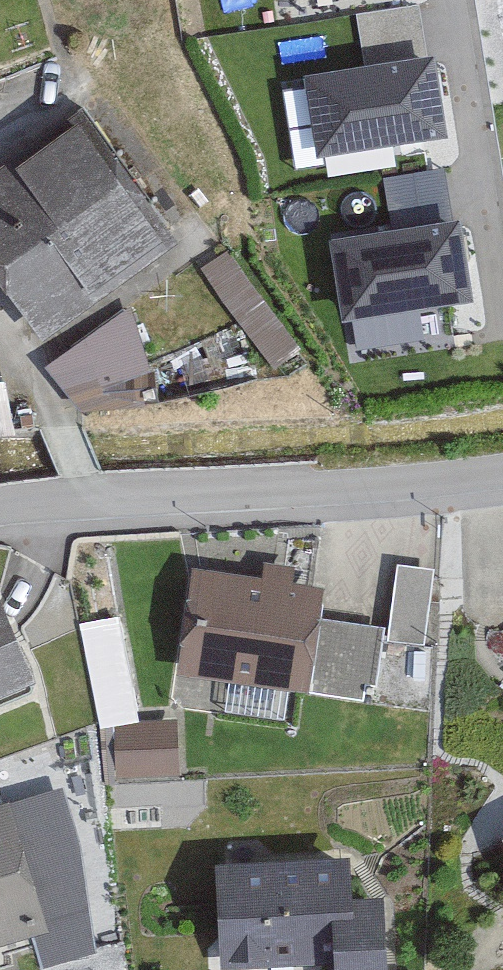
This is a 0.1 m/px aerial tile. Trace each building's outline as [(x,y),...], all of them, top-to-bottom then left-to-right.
[(316,160),(447,139),(434,58),(303,79),(316,160)] [(39,341),(168,252),(79,124),(0,179),(0,285),(39,341)] [(344,322),(474,303),(462,221),(332,240),(344,322)] [(237,239),(209,257),(277,362),(306,343),(237,239)] [(258,583),(186,573),(171,679),(300,697),(316,589),(290,586),(291,573),(260,569),(258,583)] [(428,575),(397,572),(388,648),(419,652),(428,575)] [(127,607),(85,612),(96,717),(138,713),(127,607)] [(28,689),(0,625),(0,701),(28,689)] [(379,636),(319,628),(310,700),(369,708),(379,636)] [(116,782),(176,781),(175,727),(139,728),(140,738),(115,739),(116,782)] [(2,805),(0,805),(0,950),(40,939),(2,805)] [(347,901),(346,861),(213,866),(216,969),(250,969),(330,967),(330,969),(377,969),(375,900),(347,901)]
